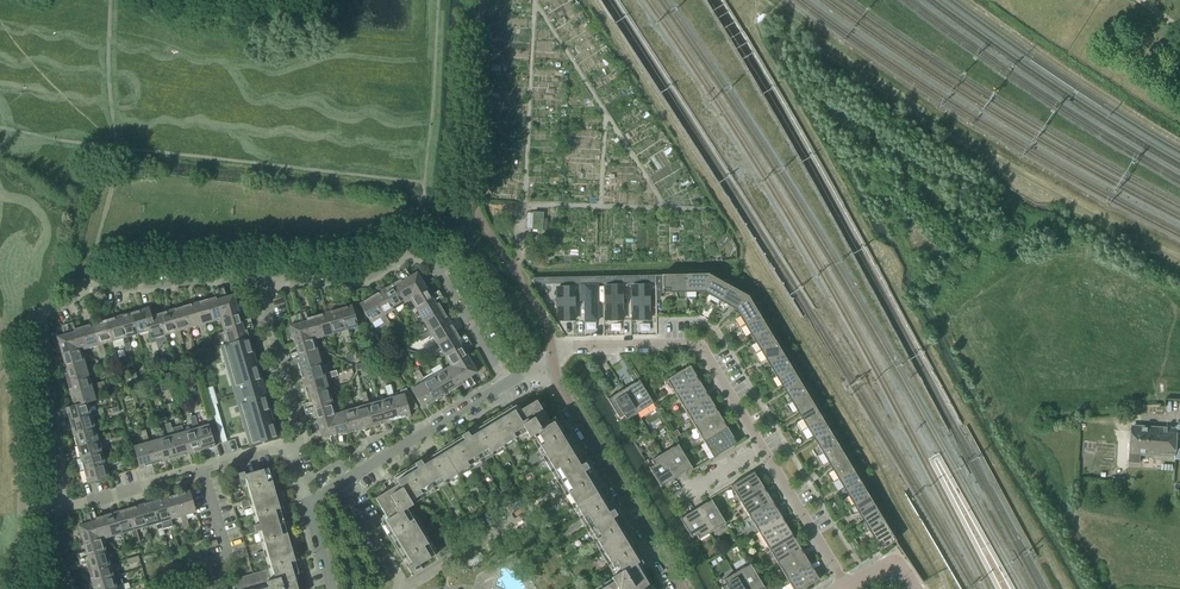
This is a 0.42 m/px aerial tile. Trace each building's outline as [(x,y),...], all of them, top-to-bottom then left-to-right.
[(532,229),(542,230),(547,230),(548,219),(542,219),(543,213),(533,213),(532,229)] [(400,272),(415,296),(427,289),(417,273),(410,277),(405,269),(400,272)] [(405,303),(410,300),(410,299),(415,296),(400,272),(396,275),(398,278),(401,277),(402,279),(393,284),(405,303)] [(685,300),(685,275),(655,276),(656,282),(656,300),(660,300),(661,293),(663,293),(670,293),(671,293),(671,292),(675,292),(677,300),(685,300)] [(703,293),(708,275),(685,275),(685,300),(686,300),(694,299),(695,292),(703,292),(703,293)] [(715,308),(716,308),(728,286),(708,275),(703,293),(704,293),(704,292),(711,296),(709,303),(716,307),(715,308)] [(533,278),(533,284),(656,282),(655,276),(639,276),(533,278)] [(394,309),(405,303),(393,284),(382,290),(394,309)] [(580,301),(585,301),(585,322),(598,321),(597,285),(584,285),(585,293),(579,293),(580,301)] [(735,310),(748,297),(728,286),(716,308),(716,307),(723,311),(728,305),(735,309),(735,310)] [(224,289),(218,290),(226,318),(239,314),(234,295),(226,297),(224,289)] [(410,300),(417,311),(442,296),(439,291),(431,296),(427,289),(415,296),(410,299),(410,300)] [(606,321),(624,321),(624,289),(606,289),(606,321)] [(632,289),(632,321),(651,321),(650,289),(632,289)] [(218,297),(208,300),(214,321),(220,319),(226,318),(218,290),(213,292),(214,296),(217,295),(218,297)] [(382,316),(385,315),(394,309),(382,290),(371,297),(382,316)] [(557,323),(575,323),(575,291),(557,291),(557,323)] [(417,311),(424,322),(443,310),(437,301),(439,300),(441,303),(444,301),(442,296),(417,311)] [(388,320),(385,315),(382,316),(371,297),(360,304),(371,323),(380,318),(383,323),(388,320)] [(738,329),(760,316),(748,297),(735,310),(736,310),(740,316),(734,322),(739,329),(738,329)] [(208,300),(195,303),(202,325),(204,324),(214,321),(208,300)] [(195,303),(183,307),(189,328),(199,325),(201,331),(206,330),(204,324),(202,325),(195,303)] [(352,306),(339,309),(345,330),(348,330),(364,325),(355,309),(353,310),(352,306)] [(183,307),(170,311),(176,332),(179,331),(189,328),(183,307)] [(149,308),(144,309),(147,318),(146,318),(150,331),(149,331),(152,339),(155,338),(157,344),(151,346),(153,352),(158,350),(158,348),(161,347),(163,345),(164,343),(165,342),(166,340),(165,335),(158,314),(152,316),(149,308)] [(144,309),(131,313),(137,334),(149,331),(150,331),(146,318),(147,318),(144,309)] [(339,309),(327,313),(333,334),(342,331),(344,337),(349,336),(348,330),(345,330),(339,309)] [(418,337),(420,340),(450,322),(443,310),(424,322),(429,331),(418,337)] [(170,311),(158,314),(165,335),(174,332),(176,339),(181,337),(179,331),(176,332),(170,311)] [(305,312),(300,314),(308,339),(313,338),(314,340),(321,338),(314,316),(304,319),(303,317),(307,316),(305,312)] [(131,313),(119,317),(125,338),(127,337),(137,334),(131,313)] [(327,313),(314,316),(321,338),(333,334),(327,313)] [(226,318),(220,319),(224,332),(252,324),(250,319),(241,321),(239,314),(226,318)] [(290,326),(295,343),(308,339),(300,314),(295,315),(297,324),(290,326)] [(752,338),(767,329),(760,316),(738,329),(738,330),(739,329),(743,336),(750,334),(753,338),(752,338)] [(119,317),(106,320),(112,341),(114,348),(124,345),(129,343),(127,337),(125,338),(119,317)] [(106,320),(94,324),(100,345),(103,344),(112,341),(106,320)] [(432,335),(437,344),(456,332),(450,322),(420,340),(421,342),(432,335)] [(73,323),(67,325),(75,352),(80,350),(80,351),(87,349),(81,327),(71,330),(71,328),(74,327),(73,323)] [(94,324),(81,327),(87,349),(97,346),(99,352),(104,350),(103,344),(100,345),(94,324)] [(252,324),(224,332),(228,344),(228,345),(249,338),(247,331),(253,329),(252,324)] [(57,337),(62,355),(75,352),(67,325),(62,326),(65,335),(57,337)] [(753,355),(754,355),(775,342),(767,329),(752,338),(752,339),(753,338),(755,342),(750,347),(754,354),(753,355)] [(437,344),(444,355),(468,340),(465,335),(462,337),(464,340),(461,341),(456,332),(437,344)] [(228,345),(221,347),(232,384),(232,385),(233,387),(234,392),(236,399),(239,410),(246,433),(250,446),(268,441),(270,440),(278,438),(265,393),(262,382),(258,369),(255,358),(251,344),(250,340),(249,338),(228,345)] [(288,355),(290,360),(317,352),(314,340),(313,338),(308,339),(295,343),(297,352),(288,355)] [(444,355),(451,366),(451,368),(456,365),(468,357),(463,349),(471,345),(468,340),(444,355)] [(767,364),(768,364),(783,355),(775,342),(754,355),(758,362),(766,359),(768,363),(767,364)] [(379,355),(381,352),(378,347),(369,349),(371,357),(379,355)] [(401,347),(396,351),(399,355),(404,352),(401,347)] [(56,366),(57,371),(84,363),(80,351),(80,350),(75,352),(62,355),(65,363),(56,366)] [(399,355),(396,351),(390,354),(393,359),(399,355)] [(297,361),(300,371),(321,365),(317,352),(290,360),(292,366),(296,364),(295,361),(297,361)] [(354,361),(352,354),(346,356),(347,360),(351,362),(354,361)] [(769,380),(769,381),(791,368),(783,355),(768,364),(769,364),(771,368),(765,373),(770,380),(769,380)] [(381,358),(383,365),(390,363),(386,357),(381,358)] [(468,357),(456,365),(470,388),(475,385),(471,377),(477,373),(468,357)] [(65,375),(67,382),(88,376),(84,363),(57,371),(59,377),(63,375),(62,372),(64,372),(65,375)] [(300,371),(303,383),(325,377),(324,374),(321,365),(300,371)] [(451,366),(445,369),(457,388),(465,383),(466,385),(464,387),(466,390),(470,388),(456,365),(451,368),(451,366)] [(665,377),(676,395),(699,381),(690,366),(677,374),(675,371),(665,377)] [(783,389),(783,390),(798,380),(791,368),(769,381),(770,380),(774,387),(781,385),(784,389),(783,389)] [(445,369),(434,376),(445,395),(457,388),(445,369)] [(303,383),(307,395),(328,389),(325,380),(332,378),(330,373),(324,374),(325,377),(303,383)] [(417,379),(420,384),(423,383),(434,402),(445,395),(434,376),(432,373),(423,378),(422,376),(417,379)] [(67,382),(71,394),(92,388),(91,386),(88,376),(67,382)] [(138,387),(136,377),(126,379),(127,381),(126,381),(128,390),(138,387)] [(638,381),(623,390),(637,413),(653,404),(639,380),(638,381)] [(784,406),(785,406),(806,393),(798,380),(783,390),(784,389),(786,394),(781,399),(785,406),(784,406)] [(676,395),(685,411),(708,397),(699,381),(676,395)] [(160,385),(162,392),(171,390),(169,383),(160,385)] [(423,383),(420,384),(411,390),(423,409),(434,402),(423,383)] [(71,394),(74,406),(74,407),(87,403),(95,401),(92,391),(99,389),(97,384),(91,386),(92,388),(71,394)] [(213,387),(207,389),(211,403),(217,401),(213,387)] [(303,404),(304,410),(332,402),(328,389),(307,395),(310,405),(308,406),(307,403),(303,404)] [(387,393),(389,399),(391,398),(397,419),(410,416),(409,412),(418,408),(406,389),(399,391),(401,395),(394,397),(392,391),(387,393)] [(637,413),(623,390),(614,395),(608,399),(607,399),(619,419),(624,416),(626,420),(637,413)] [(798,415),(814,406),(806,393),(785,406),(785,407),(785,406),(789,413),(797,411),(799,414),(798,415)] [(685,411),(694,426),(717,412),(708,397),(685,411)] [(362,400),(364,406),(367,405),(373,427),(385,423),(379,402),(369,405),(367,398),(362,400)] [(391,398),(389,399),(379,402),(385,423),(397,419),(391,398)] [(521,410),(520,410),(520,411),(516,414),(511,406),(394,477),(398,485),(375,499),(388,519),(380,524),(411,574),(413,572),(411,570),(453,545),(443,528),(516,484),(576,582),(565,588),(642,588),(648,585),(639,569),(638,569),(636,567),(637,566),(636,565),(643,560),(639,554),(558,419),(550,424),(536,401),(521,410)] [(317,420),(330,416),(335,414),(332,402),(304,410),(306,415),(315,412),(317,420)] [(66,408),(69,421),(91,415),(90,413),(87,403),(74,407),(74,406),(66,408)] [(364,406),(354,409),(360,430),(373,427),(367,405),(364,406)] [(800,432),(822,419),(814,406),(798,415),(799,416),(800,415),(802,419),(796,424),(800,431),(800,432)] [(354,409),(342,412),(348,434),(360,430),(354,409)] [(69,421),(73,433),(94,427),(92,418),(98,416),(96,411),(90,413),(91,415),(69,421)] [(342,412),(335,414),(330,416),(338,443),(343,442),(342,438),(339,439),(338,437),(348,434),(342,412)] [(694,426),(703,441),(727,427),(722,419),(717,412),(694,426)] [(330,416),(317,420),(322,438),(330,436),(332,445),(338,443),(330,416)] [(814,441),(829,432),(822,419),(800,432),(801,432),(805,439),(812,436),(815,440),(814,441)] [(192,424),(193,430),(196,429),(202,450),(215,447),(209,425),(199,428),(197,422),(192,424)] [(167,431),(169,437),(171,436),(177,458),(190,454),(184,433),(182,426),(172,428),(172,429),(167,431)] [(73,433),(77,446),(98,439),(97,437),(94,427),(73,433)] [(727,427),(703,441),(713,458),(737,444),(731,434),(727,427)] [(1179,483),(1179,429),(1149,427),(1149,429),(1132,428),(1130,453),(1131,453),(1130,462),(1139,463),(1140,455),(1175,457),(1175,460),(1176,460),(1175,472),(1174,483),(1179,483)] [(193,430),(184,433),(190,454),(202,450),(196,429),(193,430)] [(815,457),(816,458),(837,445),(829,432),(814,441),(815,441),(817,445),(812,450),(816,457),(815,457)] [(77,446),(80,458),(102,452),(99,442),(105,440),(103,435),(97,437),(98,439),(77,446)] [(142,438),(144,444),(146,443),(153,465),(165,461),(159,440),(149,443),(147,436),(142,438)] [(169,437),(159,440),(165,461),(177,458),(171,436),(169,437)] [(146,443),(144,444),(134,447),(140,468),(153,465),(146,443)] [(678,445),(662,454),(676,478),(685,472),(691,469),(692,468),(689,462),(684,455),(678,445)] [(829,466),(830,467),(845,457),(837,445),(816,458),(820,464),(828,462),(830,466),(829,466)] [(684,455),(689,462),(695,458),(691,451),(684,455)] [(80,458),(84,471),(105,464),(104,462),(102,452),(80,458)] [(676,478),(662,454),(651,461),(653,465),(649,468),(661,487),(676,478)] [(831,483),(853,470),(845,457),(830,467),(833,470),(827,476),(832,483),(831,483)] [(105,464),(84,471),(88,483),(109,477),(106,467),(112,465),(110,460),(104,462),(105,464)] [(245,475),(249,489),(276,481),(272,467),(245,475)] [(845,492),(860,483),(853,470),(831,483),(832,483),(836,490),(843,488),(846,492),(845,492)] [(730,486),(740,502),(764,488),(759,481),(754,472),(730,486)] [(248,507),(254,505),(253,501),(279,494),(276,481),(249,489),(252,498),(246,500),(248,507)] [(846,509),(847,509),(868,496),(860,483),(845,492),(845,493),(846,492),(848,496),(843,501),(847,508),(846,509)] [(740,502),(749,518),(773,504),(769,496),(764,488),(740,502)] [(190,491),(177,495),(183,516),(186,515),(196,512),(190,491)] [(254,505),(257,515),(283,507),(279,494),(253,501),(254,505)] [(177,495),(165,498),(171,519),(180,517),(182,523),(188,521),(186,515),(183,516),(177,495)] [(860,518),(861,518),(876,509),(868,496),(847,509),(851,516),(859,513),(861,517),(860,518)] [(165,498),(152,502),(158,523),(161,522),(163,528),(163,529),(164,529),(164,528),(171,525),(171,527),(173,526),(171,519),(165,498)] [(710,500),(695,510),(710,533),(725,524),(711,500),(710,500)] [(152,502),(140,506),(146,527),(156,524),(157,530),(163,528),(161,522),(158,523),(152,502)] [(749,518),(759,533),(782,519),(773,504),(749,518)] [(140,506),(128,509),(134,530),(136,529),(146,527),(140,506)] [(256,533),(261,531),(260,528),(287,520),(283,507),(257,515),(259,525),(254,526),(256,533)] [(128,509),(115,513),(121,534),(131,531),(133,537),(138,536),(136,529),(134,530),(128,509)] [(862,534),(862,535),(884,522),(876,509),(861,518),(862,518),(864,522),(858,527),(863,534),(862,534)] [(710,533),(695,510),(681,518),(680,518),(680,519),(691,538),(696,536),(699,540),(710,533)] [(88,514),(96,541),(103,539),(108,537),(102,516),(96,518),(93,519),(92,517),(95,516),(94,512),(88,514)] [(115,513),(102,516),(108,537),(121,534),(115,513)] [(84,544),(96,541),(88,514),(83,515),(86,524),(78,526),(84,544)] [(759,533),(768,548),(791,534),(787,527),(782,519),(759,533)] [(261,531),(264,540),(291,532),(287,520),(260,528),(261,531)] [(884,522),(862,535),(863,535),(867,541),(874,539),(877,543),(876,543),(876,544),(877,544),(880,549),(880,550),(880,551),(896,541),(884,522)] [(263,559),(269,557),(268,554),(295,546),(291,532),(264,540),(267,551),(261,552),(263,559)] [(768,548),(777,564),(801,549),(796,542),(791,534),(768,548)] [(77,555),(79,559),(106,552),(103,539),(96,541),(84,544),(84,547),(85,546),(86,552),(77,555)] [(269,557),(272,568),(299,561),(295,546),(268,554),(269,557)] [(777,564),(786,579),(810,565),(806,557),(801,549),(777,564)] [(86,561),(88,570),(110,564),(106,552),(79,559),(80,565),(84,564),(83,561),(86,561)] [(237,588),(298,588),(294,575),(302,573),(299,561),(272,568),(234,579),(237,588)] [(88,570),(92,583),(113,576),(110,564),(88,570)] [(734,574),(743,588),(762,588),(763,588),(764,588),(750,564),(734,574)] [(786,579),(793,588),(806,588),(819,580),(815,573),(810,565),(786,579)] [(734,574),(723,580),(726,584),(721,587),(722,588),(743,588),(734,574)] [(94,588),(116,588),(117,588),(116,586),(122,584),(123,584),(120,575),(113,576),(92,583),(94,588)]
